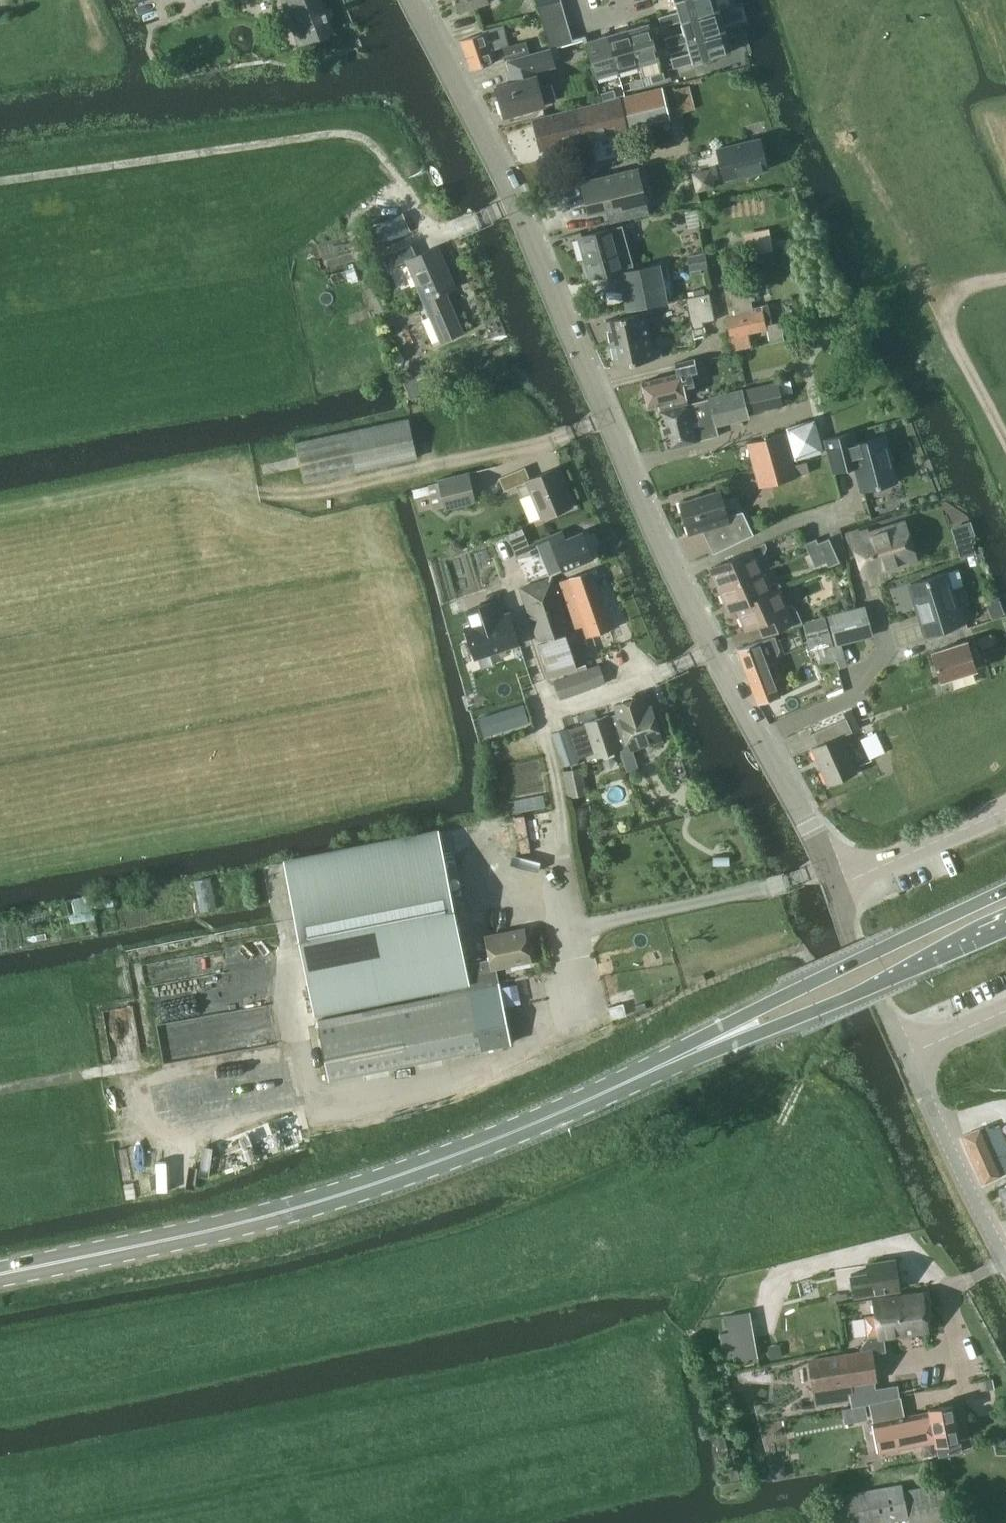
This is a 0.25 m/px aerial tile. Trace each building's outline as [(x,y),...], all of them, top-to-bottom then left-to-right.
[(332,32),(320,0),(286,0),(302,43),(332,32)] [(460,11),(490,1),(490,0),(456,0),(460,11)] [(562,0),(561,0),(539,7),(542,19),(566,13),(562,0)] [(662,27),(681,21),(718,10),(715,0),(675,0),(678,11),(658,17),(659,17),(662,27)] [(724,31),(718,10),(681,21),(684,31),(664,37),(665,38),(668,47),(687,42),(687,41),(724,31)] [(546,32),(569,25),(566,13),(542,19),(546,32)] [(660,59),(650,23),(628,29),(639,65),(660,59)] [(462,41),(470,68),(500,59),(499,58),(506,57),(505,54),(528,48),(526,41),(509,45),(503,25),(484,31),(485,34),(462,41)] [(573,38),(569,25),(546,32),(550,45),(573,38)] [(628,29),(608,35),(618,71),(639,65),(628,29)] [(694,63),(730,52),(724,31),(687,41),(687,42),(690,52),(670,58),(671,59),(671,58),(674,68),(693,62),(694,63)] [(586,41),(597,77),(618,71),(608,35),(586,41)] [(555,63),(550,47),(506,60),(512,82),(497,86),(505,115),(545,104),(544,102),(556,99),(551,83),(540,86),(535,68),(555,63)] [(652,83),(665,80),(663,72),(650,75),(652,83)] [(631,89),(644,85),(642,78),(629,81),(631,89)] [(676,85),(681,109),(697,106),(692,82),(676,85)] [(579,145),(583,159),(584,164),(596,161),(591,138),(672,119),(664,87),(534,119),(541,150),(563,145),(568,148),(579,145)] [(616,96),(614,89),(601,93),(603,100),(616,96)] [(761,136),(716,147),(724,180),(769,169),(761,136)] [(638,167),(582,181),(589,212),(607,208),(610,221),(610,223),(612,222),(626,219),(649,213),(638,167)] [(706,169),(692,172),(696,192),(698,191),(716,187),(711,168),(706,169)] [(583,262),(587,277),(592,278),(624,268),(634,265),(623,225),(612,228),(612,227),(580,237),(586,259),(583,262)] [(750,251),(777,247),(774,225),(747,229),(750,251)] [(444,291),(454,286),(437,246),(417,255),(412,243),(383,256),(388,268),(408,260),(426,303),(418,307),(434,344),(462,332),(444,291)] [(762,253),(765,268),(780,265),(777,250),(762,253)] [(709,266),(706,252),(688,256),(691,270),(709,266)] [(651,266),(630,271),(633,285),(638,307),(659,302),(669,301),(664,277),(668,276),(665,261),(651,264),(651,266)] [(734,349),(752,345),(750,333),(768,329),(771,341),(771,343),(785,340),(784,338),(801,334),(799,322),(782,327),(781,322),(773,324),(769,304),(753,307),(752,300),(756,299),(753,288),(731,292),(736,316),(728,318),(734,349)] [(695,295),(687,297),(688,303),(700,301),(704,322),(705,322),(716,319),(710,292),(705,293),(695,295)] [(705,322),(704,322),(700,301),(688,303),(693,328),(705,326),(705,322)] [(607,320),(612,343),(651,335),(647,319),(655,318),(654,310),(646,312),(646,311),(607,320)] [(662,348),(654,350),(651,335),(612,343),(617,366),(656,358),(655,358),(663,356),(662,348)] [(712,397),(688,403),(687,400),(660,406),(670,448),(697,441),(719,435),(718,429),(722,428),(721,423),(750,416),(749,413),(784,404),(779,381),(749,388),(740,351),(703,359),(712,397)] [(659,404),(660,406),(687,400),(684,387),(695,385),(692,373),(698,371),(695,359),(676,363),(679,373),(644,381),(649,407),(659,404)] [(423,372),(404,380),(411,397),(430,389),(423,372)] [(296,442),(305,481),(417,457),(409,418),(296,442)] [(794,460),(824,452),(814,419),(786,427),(794,460)] [(796,476),(793,464),(785,432),(749,442),(760,486),(796,476)] [(856,460),(863,490),(895,482),(883,436),(853,444),(850,432),(825,438),(834,473),(835,472),(835,471),(848,467),(847,463),(856,460)] [(808,460),(793,464),(796,476),(811,472),(808,460)] [(500,477),(505,490),(531,479),(525,466),(500,477)] [(553,469),(531,478),(547,516),(569,507),(553,469)] [(469,472),(439,481),(439,482),(414,489),(416,498),(432,493),(436,509),(446,506),(447,510),(478,501),(469,472)] [(755,532),(749,520),(744,509),(728,514),(720,489),(680,501),(690,533),(711,527),(722,549),(755,532)] [(870,534),(868,529),(853,534),(866,573),(917,557),(906,523),(870,534)] [(583,531),(566,538),(562,530),(530,544),(523,527),(508,534),(518,558),(534,554),(554,546),(564,569),(594,557),(583,531)] [(830,536),(819,541),(828,561),(827,561),(829,565),(841,560),(830,536)] [(828,561),(819,541),(817,537),(806,542),(816,566),(827,561),(828,561)] [(720,585),(722,588),(762,571),(755,557),(765,552),(768,546),(766,541),(751,548),(751,549),(712,566),(715,573),(713,576),(716,584),(720,585)] [(553,575),(521,586),(539,641),(564,633),(577,628),(582,643),(586,641),(585,637),(591,635),(612,628),(592,569),(564,579),(560,580),(574,619),(569,621),(553,575)] [(956,569),(946,572),(912,582),(927,634),(967,621),(962,607),(957,608),(951,589),(961,586),(956,569)] [(768,585),(762,571),(722,588),(723,590),(721,593),(724,601),(728,602),(731,609),(739,606),(783,586),(781,582),(777,581),(768,585)] [(782,629),(803,623),(803,622),(802,620),(797,608),(790,604),(786,606),(778,588),(783,586),(739,606),(742,613),(740,616),(744,624),(747,625),(748,628),(761,623),(766,635),(773,632),(782,629)] [(474,625),(466,628),(476,656),(520,642),(510,613),(497,618),(491,602),(469,609),(474,625)] [(872,634),(864,605),(829,615),(837,644),(872,634)] [(824,616),(804,621),(803,622),(803,623),(812,652),(816,650),(820,664),(837,659),(829,631),(824,616)] [(550,676),(576,667),(564,633),(539,641),(538,642),(550,676)] [(760,640),(739,648),(759,704),(780,696),(775,682),(767,659),(777,655),(780,648),(775,635),(760,640)] [(941,680),(977,669),(968,640),(933,651),(941,680)] [(560,697),(606,681),(600,665),(555,680),(560,697)] [(619,712),(609,715),(620,748),(630,745),(631,747),(662,738),(661,733),(662,731),(660,723),(657,722),(653,707),(641,711),(637,697),(617,704),(619,712)] [(523,703),(485,715),(492,739),(530,727),(523,703)] [(820,744),(814,747),(830,782),(858,770),(843,736),(842,735),(853,730),(854,730),(853,729),(859,726),(851,708),(823,719),(826,726),(814,731),(815,733),(820,744)] [(620,748),(609,715),(609,714),(586,722),(568,728),(553,733),(564,763),(578,759),(578,758),(596,752),(597,756),(620,749),(620,748)] [(876,734),(862,740),(871,760),(885,753),(876,734)] [(582,767),(564,771),(569,795),(587,791),(582,767)] [(303,945),(316,1007),(441,982),(467,977),(464,963),(454,914),(438,828),(285,858),(303,945)] [(493,966),(494,966),(530,959),(524,929),(487,936),(493,966)] [(510,1044),(497,978),(494,967),(493,967),(491,958),(464,963),(467,977),(441,982),(443,995),(318,1020),(330,1078),(510,1044)] [(624,1003),(609,1007),(612,1019),(627,1015),(624,1003)] [(973,1159),(1005,1144),(1005,1140),(999,1125),(985,1131),(983,1127),(963,1136),(973,1159)] [(973,1159),(983,1181),(1005,1171),(1005,1144),(973,1159)] [(873,1293),(900,1289),(895,1258),(867,1263),(869,1271),(851,1274),(852,1280),(848,1283),(849,1289),(854,1292),(854,1296),(873,1293)] [(923,1291),(897,1295),(903,1334),(929,1330),(923,1291)] [(847,1292),(829,1295),(830,1301),(848,1298),(847,1292)] [(861,1352),(813,1359),(816,1379),(817,1387),(852,1381),(880,1377),(879,1369),(876,1351),(885,1350),(885,1348),(883,1349),(881,1337),(903,1334),(897,1295),(874,1298),(876,1314),(876,1316),(869,1317),(866,1321),(868,1336),(869,1337),(860,1348),(861,1352)] [(729,1331),(721,1332),(722,1338),(724,1349),(724,1350),(731,1349),(733,1360),(758,1356),(750,1311),(726,1315),(729,1331)] [(722,1338),(714,1340),(716,1350),(724,1349),(722,1338)] [(780,1343),(768,1346),(771,1358),(783,1356),(780,1343)] [(892,1379),(895,1394),(924,1389),(920,1373),(892,1379)] [(855,1401),(852,1381),(817,1387),(821,1406),(855,1401)] [(874,1422),(880,1452),(936,1440),(939,1456),(962,1451),(959,1439),(960,1438),(953,1403),(930,1408),(930,1411),(905,1416),(901,1397),(870,1403),(874,1422)] [(725,1436),(719,1437),(722,1450),(728,1449),(725,1436)] [(784,1465),(774,1468),(776,1478),(787,1476),(784,1465)] [(884,1522),(945,1522),(951,1522),(943,1483),(904,1491),(903,1482),(823,1498),(828,1522),(877,1522),(884,1522)]
